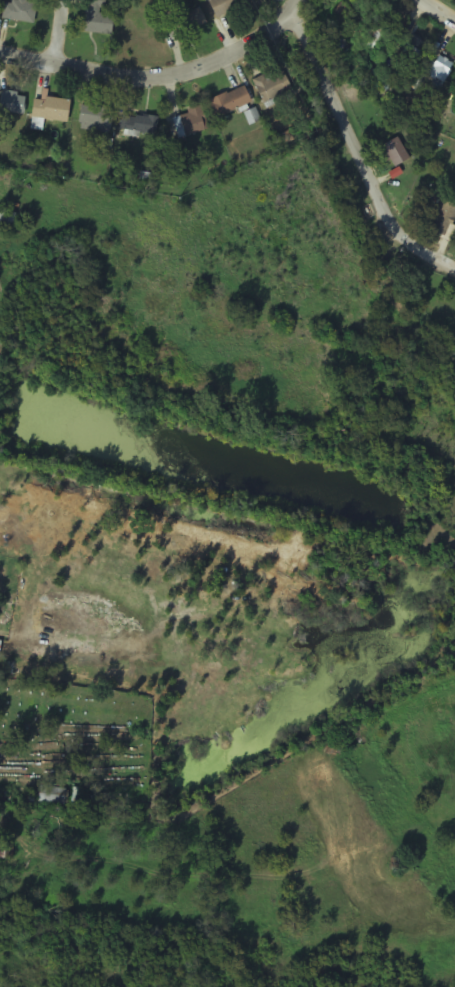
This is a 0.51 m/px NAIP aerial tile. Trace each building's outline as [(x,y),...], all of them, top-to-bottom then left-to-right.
[(110,36),(112,14),(107,14),(108,0),(85,0),(82,33),(110,36)] [(246,0),(206,0),(215,19),(248,3),(246,0)] [(34,22),(34,1),(2,1),(2,22),(34,22)] [(185,33),(206,24),(198,8),(178,18),(185,33)] [(452,65),(438,56),(426,77),(441,85),(452,65)] [(267,110),(290,95),(275,69),(251,84),(267,110)] [(208,102),(216,120),(251,105),(243,86),(208,102)] [(1,90),(0,93),(0,111),(20,118),(27,99),(1,90)] [(77,129),(109,134),(112,110),(81,105),(77,129)] [(179,139),(208,130),(201,109),(172,117),(179,139)] [(120,117),(120,135),(156,135),(156,117),(120,117)] [(394,168),(408,160),(396,138),(381,147),(394,168)] [(454,230),(454,229),(449,225),(454,217),(454,209),(444,202),(426,229),(447,242),(454,230)]
